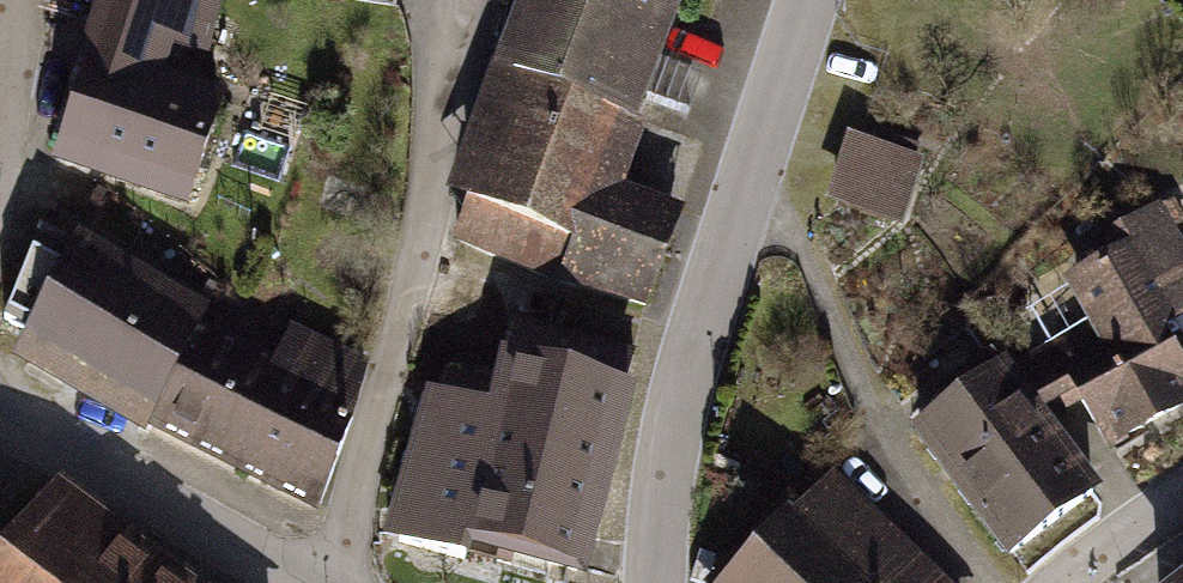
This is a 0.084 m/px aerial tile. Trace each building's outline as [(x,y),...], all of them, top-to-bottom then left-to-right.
[(78,133),(227,193),(278,67),(238,52),(258,0),(131,0),(78,133)] [(448,206),(467,213),(454,249),(649,322),(688,219),(626,196),(647,140),(639,137),(690,0),(526,0),(448,206)] [(908,168),(849,152),(835,205),(894,221),(908,168)] [(1073,291),(1097,331),(1056,356),(1109,445),(1182,402),(1143,338),(1182,314),(1182,267),(1153,217),(1096,250),(1108,270),(1073,291)] [(82,233),(13,362),(147,440),(153,433),(322,518),(372,361),(293,322),(277,361),(207,327),(213,312),(82,233)] [(394,546),(470,565),(472,557),(575,582),(578,582),(625,395),(504,365),(491,415),(431,400),(394,546)] [(1089,495),(1001,381),(923,441),(1010,555),(1089,495)] [(829,491),(744,582),(929,582),(829,491)] [(0,565),(0,582),(173,582),(55,493),(0,565)]
